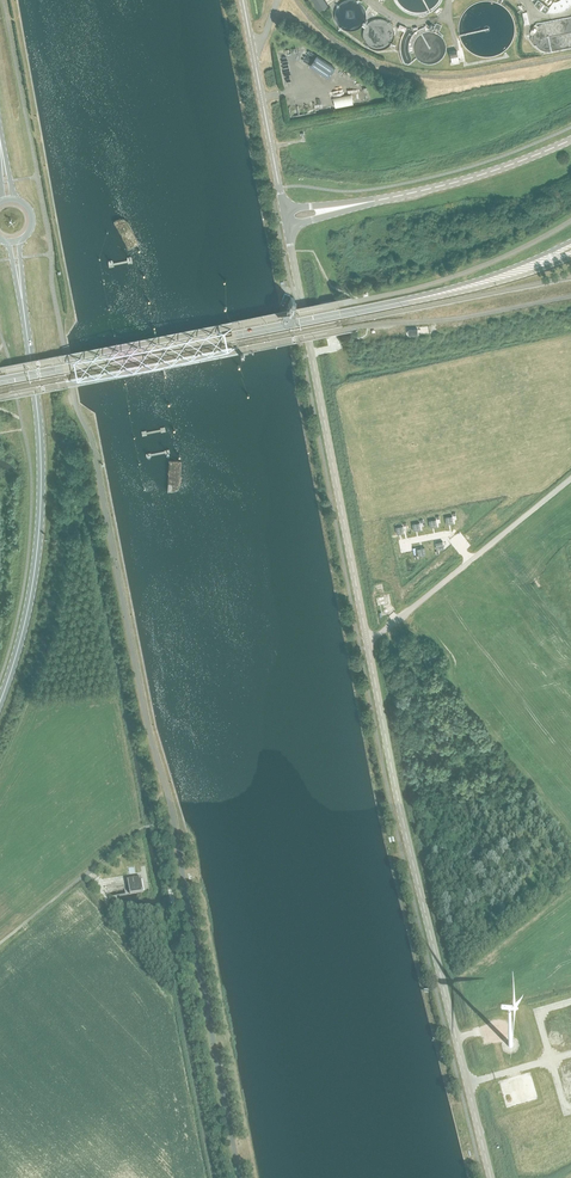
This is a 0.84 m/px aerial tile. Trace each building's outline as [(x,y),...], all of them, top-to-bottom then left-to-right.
[(321,9),(324,7),(327,5),(323,0),(315,0),(321,9)] [(533,1),(534,2),(534,3),(536,5),(537,6),(538,7),(540,8),(542,9),(544,10),(545,11),(547,11),(548,12),(549,12),(550,12),(552,12),(554,12),(556,12),(559,12),(560,11),(562,11),(564,10),(565,9),(567,8),(569,7),(570,6),(570,5),(570,0),(532,0),(533,1)] [(401,22),(399,27),(406,30),(409,26),(401,22)] [(460,63),(457,51),(450,52),(452,64),(460,63)] [(310,66),(328,78),(335,68),(317,56),(310,66)] [(336,107),(355,105),(354,94),(335,96),(336,107)] [(289,298),(283,296),(281,303),(287,305),(286,307),(286,310),(280,311),(278,319),(283,325),(290,323),(293,316),(289,311),(290,309),(293,301),(289,299),(289,298)] [(339,353),(349,373),(356,370),(346,350),(339,353)] [(452,516),(445,517),(447,524),(454,523),(452,516)] [(436,519),(429,520),(430,527),(431,527),(438,526),(436,519)] [(420,522),(412,524),(414,531),(421,529),(420,522)] [(403,525),(396,527),(397,534),(398,534),(404,533),(403,525)] [(443,541),(436,542),(437,550),(444,548),(443,541)] [(424,547),(417,548),(419,556),(426,554),(424,547)] [(130,894),(143,892),(141,878),(128,880),(130,894)]
